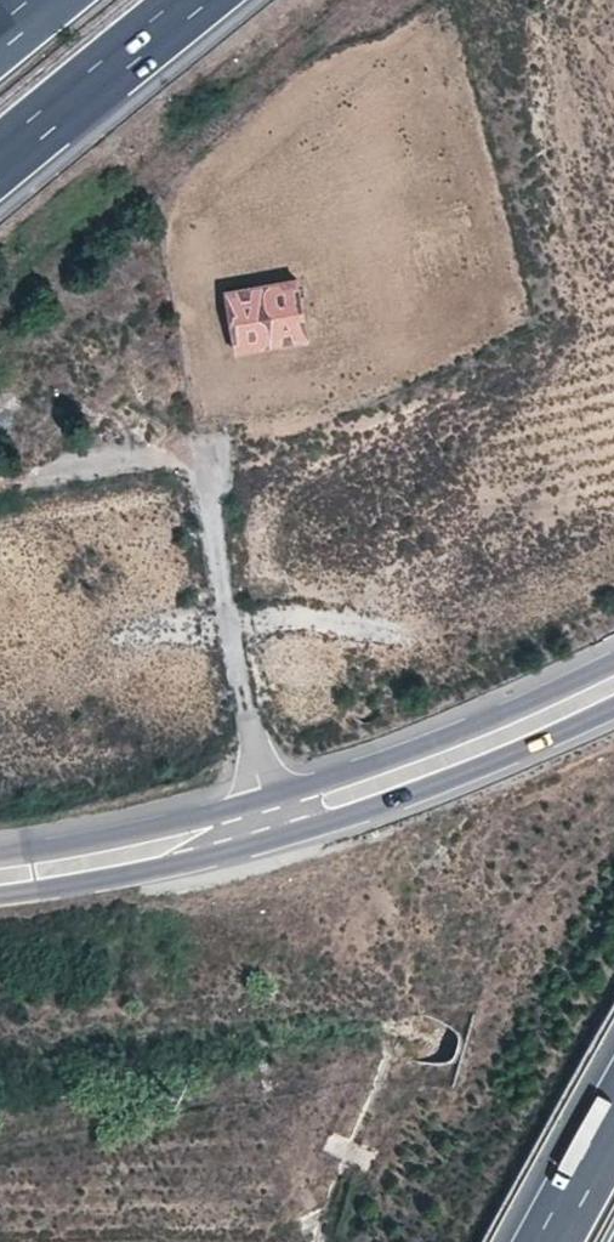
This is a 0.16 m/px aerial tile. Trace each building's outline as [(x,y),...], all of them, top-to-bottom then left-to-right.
[(299,276),(225,291),(236,350),(310,338),(299,276)]
